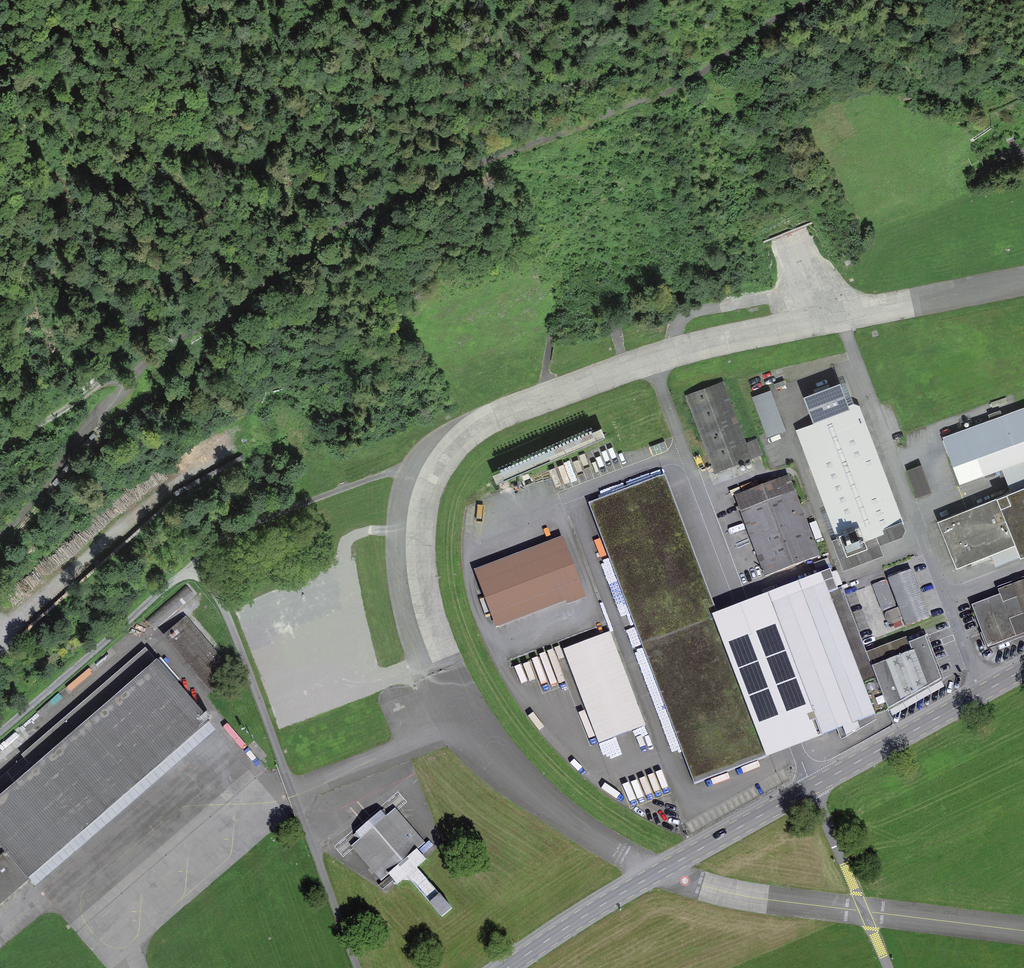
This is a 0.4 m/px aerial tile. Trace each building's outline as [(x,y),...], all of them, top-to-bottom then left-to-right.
[(726,381),(694,393),(721,466),(753,454),(726,381)] [(752,401),(767,442),(786,436),(771,394),(752,401)] [(814,420),(800,425),(848,549),(905,528),(858,403),(850,406),(814,420)] [(963,479),(1002,465),(1023,457),(1023,406),(947,435),(963,479)] [(1002,465),(1006,478),(1011,490),(1023,484),(1023,457),(1002,465)] [(909,470),(919,495),(930,491),(920,466),(909,470)] [(644,644),(720,618),(667,473),(592,501),(644,644)] [(794,474),(740,494),(769,571),(823,550),(794,474)] [(1015,543),(1020,556),(1023,555),(1023,484),(1011,490),(995,496),(1015,543)] [(957,567),(1015,543),(995,496),(938,520),(957,567)] [(500,627),(586,593),(564,538),(478,572),(500,627)] [(910,573),(891,581),(907,621),(926,614),(910,573)] [(772,599),(822,735),(875,715),(825,580),(772,599)] [(973,606),(989,646),(1023,632),(1023,580),(1000,590),(1002,595),(973,606)] [(822,735),(772,599),(749,607),(720,618),(729,642),(738,667),(768,749),(798,741),(822,735)] [(720,618),(644,644),(692,777),(768,749),(738,667),(729,642),(720,618)] [(178,658),(183,653),(194,664),(211,648),(185,622),(163,644),(178,658)] [(599,742),(646,725),(611,631),(564,648),(599,742)] [(869,651),(891,709),(942,680),(926,636),(908,642),(906,638),(869,651)] [(211,721),(151,650),(0,778),(0,898),(211,721)] [(30,741),(21,729),(0,746),(0,764),(30,741)] [(365,837),(356,844),(385,877),(393,870),(403,881),(409,875),(447,919),(460,908),(424,866),(431,860),(421,848),(429,841),(398,805),(387,815),(382,808),(358,829),(365,837)]
